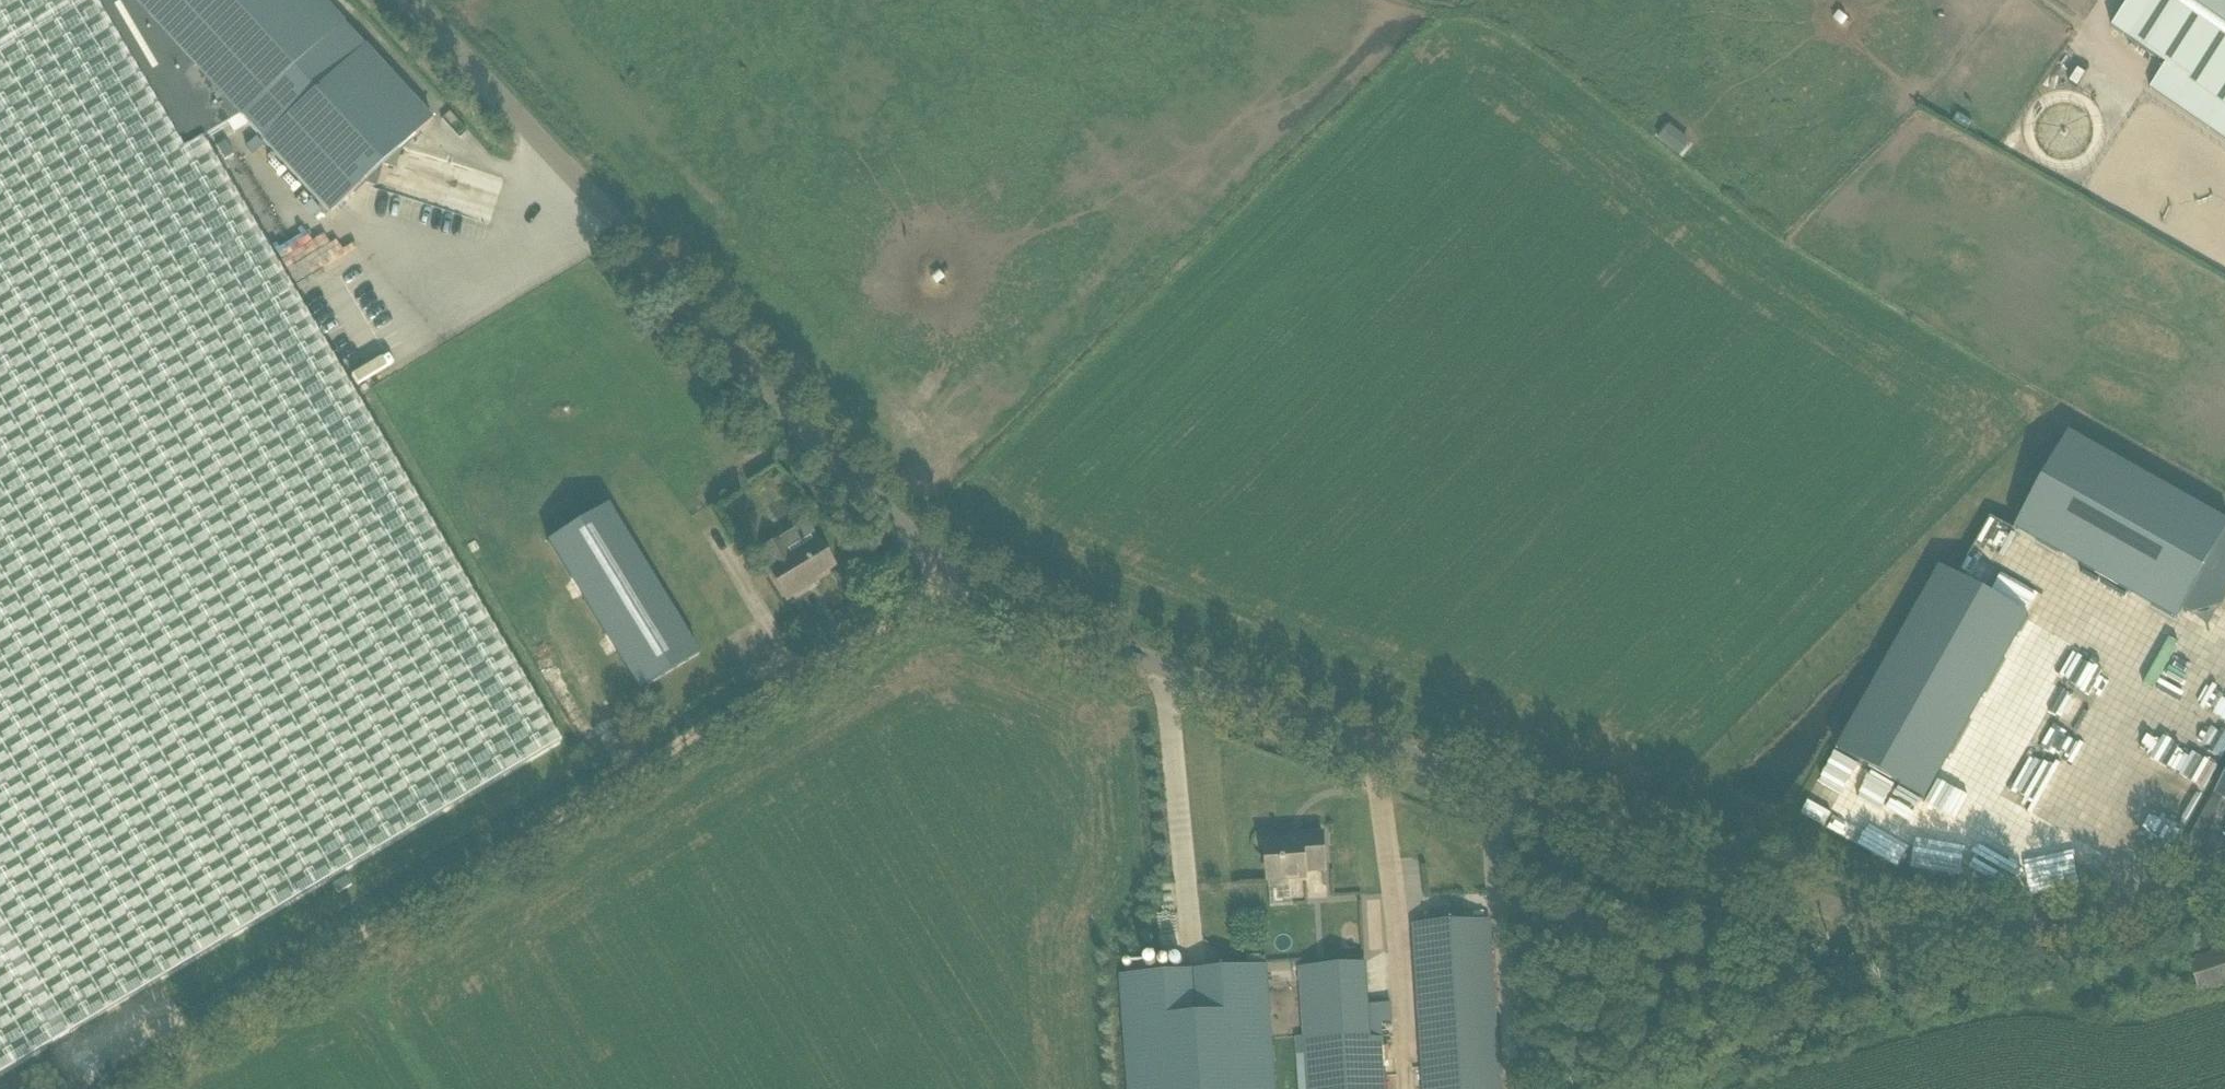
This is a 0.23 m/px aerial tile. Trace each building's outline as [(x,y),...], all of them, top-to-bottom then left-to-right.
[(559,742),(201,139),(240,116),(241,118),(242,117),(263,139),(262,140),(329,214),(365,182),(374,185),(378,170),(384,164),(393,167),(398,152),(432,120),(365,46),(364,47),(343,24),(344,23),(322,0),(0,0),(0,1074),(559,742)] [(2112,27),(2166,65),(2150,88),(2224,140),(2224,0),(2130,0),(2112,27)] [(1972,122),(1958,114),(1953,121),(1968,130),(1972,122)] [(1659,139),(1680,156),(1689,145),(1667,128),(1659,139)] [(255,136),(245,145),(252,153),(262,144),(255,136)] [(224,159),(233,154),(226,141),(216,146),(224,159)] [(2072,426),(2017,523),(2179,614),(2224,532),(2224,512),(2072,426)] [(607,506),(547,542),(639,692),(698,655),(607,506)] [(771,565),(766,568),(786,601),(807,588),(805,585),(832,569),(814,541),(812,542),(804,529),(780,544),(779,542),(763,552),(771,565)] [(1940,567),(1836,751),(1925,801),(2027,620),(2029,617),(1976,587),(1940,567)] [(2103,697),(2119,657),(2083,642),(2067,682),(2103,697)] [(2075,720),(2083,697),(2060,689),(2052,712),(2075,720)] [(2213,795),(2224,801),(2224,774),(2213,795)] [(1287,811),(1272,852),(1335,876),(1350,835),(1287,811)] [(1489,919),(1413,924),(1424,1088),(1500,1088),(1489,919)] [(1357,928),(1279,933),(1280,959),(1359,954),(1357,928)] [(2199,993),(2224,985),(2224,949),(2190,960),(2199,993)] [(1310,1088),(1385,1088),(1384,1069),(1396,1068),(1395,1047),(1382,1048),(1382,1037),(1373,1038),(1372,1023),(1392,1021),(1391,1004),(1365,1006),(1362,964),(1302,967),(1310,1088)] [(1267,969),(1120,980),(1128,1088),(1275,1088),(1267,969)]
